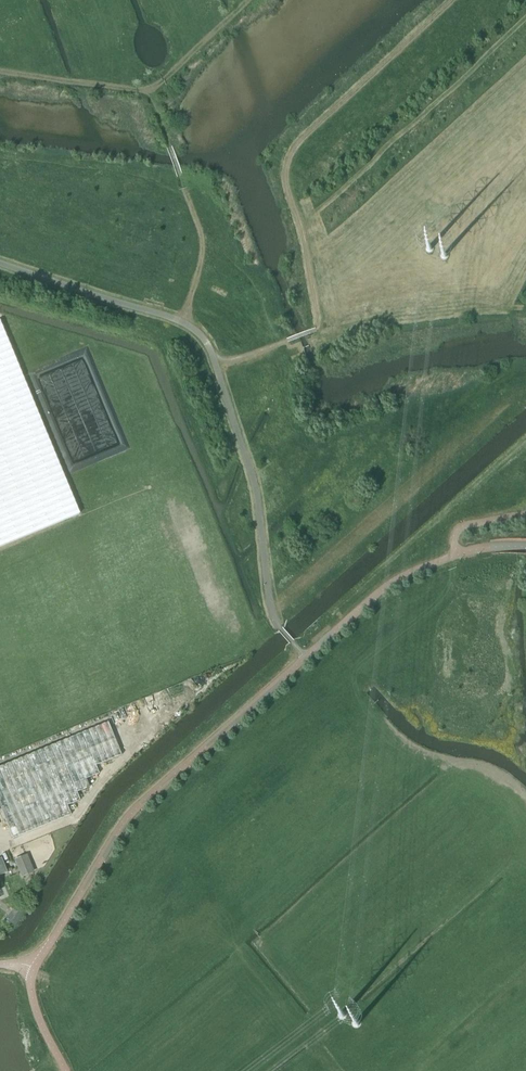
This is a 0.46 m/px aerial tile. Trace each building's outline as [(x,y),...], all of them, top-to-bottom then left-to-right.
[(79,513),(63,475),(54,453),(21,372),(0,323),(0,322),(0,546),(79,513)] [(0,809),(12,838),(70,814),(67,805),(80,800),(76,792),(89,787),(86,778),(99,773),(95,765),(121,755),(108,722),(0,766),(0,809)]
